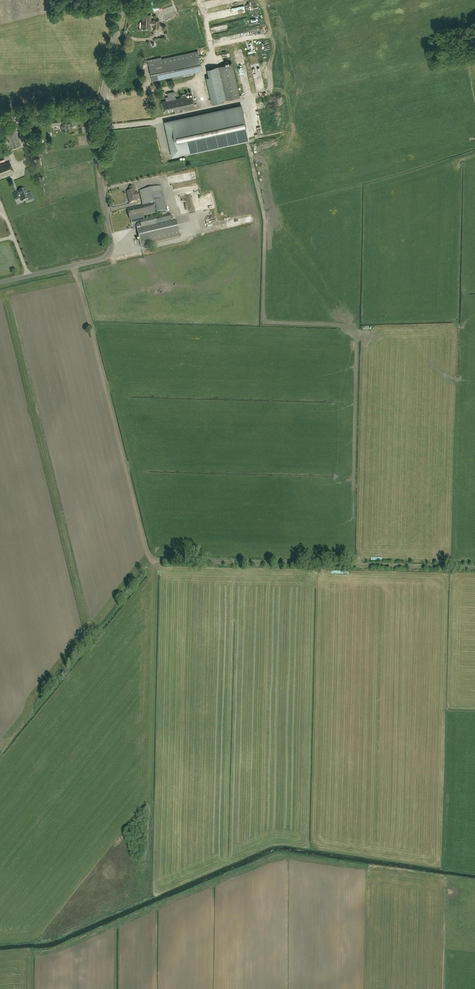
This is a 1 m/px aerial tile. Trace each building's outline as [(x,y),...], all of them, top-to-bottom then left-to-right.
[(158,9),(172,4),(171,0),(155,0),(158,9)] [(151,14),(142,14),(141,28),(149,28),(150,24),(154,25),(153,29),(158,29),(159,20),(154,19),(154,21),(150,20),(151,14)] [(154,59),(154,60),(148,62),(152,80),(202,70),(198,51),(162,59),(161,57),(154,59)] [(255,58),(248,59),(250,71),(249,71),(250,76),(257,75),(255,58)] [(206,78),(212,103),(227,99),(239,96),(232,63),(207,69),(209,77),(206,78)] [(175,78),(181,77),(181,75),(169,77),(170,85),(174,84),(174,81),(176,81),(175,78)] [(165,97),(166,100),(162,101),(164,113),(194,106),(192,95),(179,97),(178,92),(174,93),(174,91),(167,93),(168,97),(165,97)] [(247,139),(240,107),(166,123),(173,155),(247,139)] [(260,134),(264,133),(259,112),(249,114),(254,133),(259,132),(260,134)] [(69,124),(76,124),(75,114),(67,115),(68,117),(64,118),(64,120),(64,121),(68,121),(68,124),(69,124)] [(27,117),(29,122),(24,124),(28,134),(33,132),(36,140),(41,139),(38,131),(39,130),(33,115),(27,117)] [(43,116),(36,118),(38,125),(45,123),(43,116)] [(64,120),(61,120),(61,116),(52,117),(53,125),(61,124),(62,130),(65,130),(66,130),(68,130),(68,129),(69,129),(69,124),(68,124),(68,121),(64,121),(64,120)] [(2,125),(11,149),(21,145),(11,121),(2,125)] [(9,157),(7,152),(0,154),(0,160),(9,157)] [(1,179),(0,177),(13,172),(10,162),(0,166),(0,179),(1,179)] [(129,219),(142,216),(166,211),(161,186),(140,191),(143,205),(127,209),(129,219)] [(135,186),(129,188),(130,191),(127,192),(129,198),(130,203),(137,202),(137,200),(139,200),(138,193),(135,194),(135,190),(136,190),(135,186)] [(21,198),(22,202),(29,199),(25,189),(18,192),(14,194),(16,200),(21,198)] [(196,220),(213,216),(211,210),(195,214),(196,220)] [(170,214),(143,220),(139,221),(141,229),(172,222),(170,214)] [(172,222),(141,229),(137,230),(140,246),(180,236),(176,221),(172,222)]
